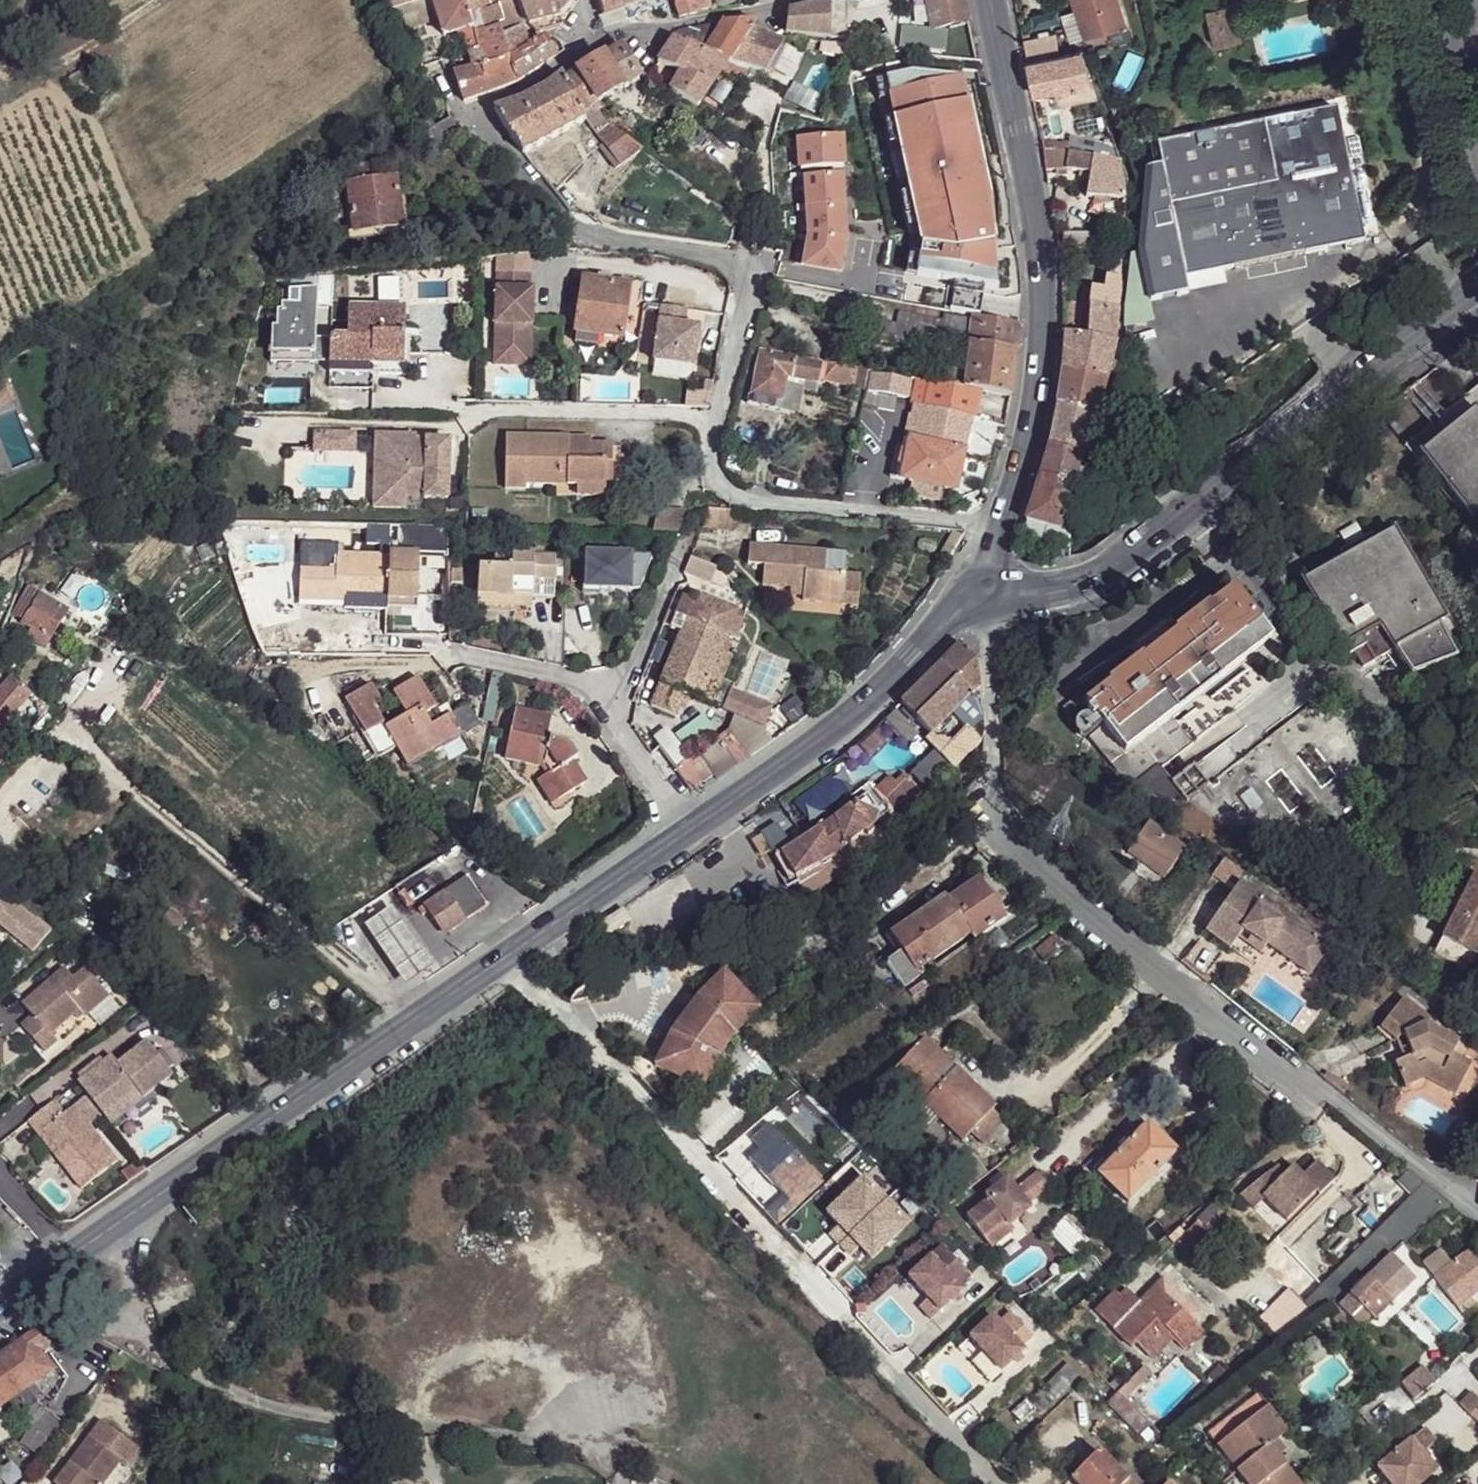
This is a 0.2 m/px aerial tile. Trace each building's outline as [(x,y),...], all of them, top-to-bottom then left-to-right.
[(389,10),(408,4),(406,0),(400,0),(387,5),(389,10)] [(431,0),(419,0),(408,4),(389,10),(399,23),(433,6),(431,0)] [(472,27),(465,3),(473,0),(431,0),(433,6),(441,36),(454,33),(472,27)] [(494,8),(499,27),(500,29),(522,21),(517,0),(516,0),(494,8)] [(522,21),(523,23),(535,32),(541,32),(560,28),(559,18),(574,0),(517,0),(522,21)] [(619,0),(598,0),(603,22),(599,24),(601,29),(625,21),(619,0)] [(625,21),(664,8),(661,0),(619,0),(625,21)] [(678,18),(707,12),(703,0),(672,0),(678,18)] [(830,1),(829,14),(846,11),(846,0),(835,0),(830,1)] [(933,30),(966,23),(961,0),(926,0),(933,30)] [(1085,37),(1125,26),(1116,0),(1073,0),(1077,12),(1085,37)] [(830,1),(787,12),(784,33),(829,38),(829,14),(830,1)] [(1230,5),(1215,9),(1220,30),(1226,28),(1230,44),(1239,42),(1230,5)] [(1215,9),(1204,11),(1213,48),(1230,44),(1226,28),(1220,30),(1215,9)] [(846,14),(846,11),(829,14),(829,38),(846,40),(846,14)] [(1077,12),(1065,16),(1073,40),(1085,37),(1077,12)] [(726,61),(728,62),(751,27),(738,23),(723,24),(721,27),(677,34),(673,41),(726,61)] [(944,31),(933,30),(901,26),(898,46),(943,51),(944,31)] [(455,85),(462,103),(514,84),(516,82),(500,36),(502,35),(500,29),(499,27),(483,31),(486,44),(489,64),(479,67),(471,68),(452,73),(455,85)] [(454,33),(461,54),(467,51),(475,48),(476,48),(472,27),(454,33)] [(751,27),(728,62),(755,70),(763,72),(781,45),(784,41),(751,27)] [(500,36),(516,82),(553,59),(541,39),(529,45),(519,28),(502,35),(500,36)] [(1027,40),(1032,60),(1062,54),(1059,34),(1027,40)] [(815,41),(798,39),(792,53),(797,56),(806,62),(815,41)] [(726,61),(673,41),(655,64),(679,75),(667,92),(696,108),(720,71),(726,61)] [(479,67),(489,64),(486,44),(476,48),(475,48),(476,54),(479,67)] [(763,72),(783,78),(797,56),(792,53),(781,45),(763,72)] [(475,48),(467,51),(471,68),(479,67),(476,54),(475,48)] [(581,71),(562,82),(578,112),(585,109),(596,103),(637,81),(618,50),(581,71)] [(1025,61),(1032,92),(1061,87),(1089,82),(1078,51),(1062,54),(1032,60),(1025,61)] [(728,62),(726,61),(720,71),(745,87),(755,70),(728,62)] [(68,83),(84,73),(79,63),(62,72),(68,83)] [(577,65),(558,77),(562,82),(581,71),(577,65)] [(917,71),(892,76),(895,96),(899,118),(904,142),(906,153),(910,177),(913,192),(920,234),(922,245),(920,256),(917,276),(954,283),(984,289),(998,291),(991,202),(990,199),(979,201),(977,189),(988,187),(983,159),(972,161),(970,151),(981,149),(976,121),(964,123),(962,113),(974,111),(971,95),(962,96),(959,76),(917,71)] [(798,72),(784,99),(813,113),(826,87),(798,72)] [(895,96),(892,76),(881,78),(885,98),(895,96)] [(962,96),(971,95),(968,77),(959,76),(962,96)] [(562,82),(558,77),(541,89),(517,102),(493,110),(509,141),(522,156),(583,121),(578,112),(562,82)] [(1063,100),(1094,94),(1089,82),(1061,87),(1063,100)] [(1336,98),(1158,140),(1163,161),(1148,165),(1143,249),(1155,298),(1193,289),(1190,274),(1368,232),(1336,98)] [(599,119),(605,111),(596,103),(585,109),(599,119)] [(585,109),(578,112),(583,121),(602,145),(618,167),(629,158),(638,152),(640,150),(623,137),(599,119),(585,109)] [(605,111),(599,119),(623,137),(627,132),(619,126),(621,123),(605,111)] [(964,123),(976,121),(974,111),(962,113),(964,123)] [(904,142),(899,118),(889,120),(893,144),(904,142)] [(1069,151),(1118,163),(1114,154),(1110,139),(1105,139),(1104,146),(1072,137),(1069,151)] [(853,141),(811,138),(809,168),(851,172),(853,141)] [(618,167),(602,145),(598,148),(615,170),(618,167)] [(1055,150),(1045,147),(1046,170),(1064,170),(1090,174),(1086,198),(1123,199),(1121,185),(1118,163),(1069,151),(1055,150)] [(972,161),(983,159),(981,149),(970,151),(972,161)] [(910,177),(906,153),(895,155),(899,179),(910,177)] [(400,157),(371,161),(372,169),(373,178),(396,175),(402,173),(400,157)] [(355,170),(357,180),(373,178),(372,169),(355,170)] [(357,180),(346,181),(346,192),(347,198),(350,227),(373,223),(374,233),(402,230),(398,193),(397,185),(396,175),(373,178),(357,180)] [(847,179),(813,177),(811,205),(810,211),(808,237),(808,240),(803,265),(836,272),(842,241),(847,179)] [(979,201),(990,199),(988,187),(977,189),(979,201)] [(920,234),(913,192),(902,194),(910,236),(920,234)] [(333,218),(345,217),(343,204),(339,204),(338,202),(330,203),(333,218)] [(1063,235),(1063,245),(1086,245),(1085,235),(1063,235)] [(493,255),(495,274),(531,271),(529,252),(493,255)] [(917,276),(920,256),(909,254),(906,274),(917,276)] [(567,269),(565,278),(581,280),(589,281),(590,273),(567,269)] [(1099,307),(1116,309),(1118,296),(1119,279),(1106,277),(1103,293),(1090,290),(1088,305),(1099,307)] [(596,335),(620,338),(624,309),(632,310),(636,287),(589,281),(581,280),(573,331),(596,335)] [(984,289),(954,283),(949,310),(979,316),(984,289)] [(527,289),(495,288),(492,341),(507,342),(507,354),(529,355),(530,324),(526,324),(527,289)] [(311,365),(311,340),(311,333),(298,326),(298,314),(312,308),(312,290),(276,290),(276,310),(272,310),(271,326),(267,326),(267,365),(311,365)] [(935,336),(968,341),(971,321),(885,305),(882,321),(878,342),(892,345),(892,343),(904,345),(907,335),(934,341),(935,336)] [(1086,336),(1096,339),(1099,307),(1088,305),(1086,336)] [(659,307),(657,319),(681,323),(683,310),(659,307)] [(1096,339),(1114,343),(1116,309),(1099,307),(1096,339)] [(311,333),(312,308),(298,314),(298,326),(311,333)] [(404,355),(404,312),(347,311),(347,340),(326,340),(326,365),(367,366),(367,377),(408,378),(408,355),(404,355)] [(968,343),(1015,352),(1016,338),(1017,325),(972,317),(971,321),(968,341),(968,343)] [(657,319),(649,359),(692,367),(700,327),(681,323),(657,319)] [(776,329),(756,326),(749,349),(759,351),(771,353),(776,329)] [(594,347),(596,335),(573,331),(571,344),(594,347)] [(1060,367),(1104,378),(1114,343),(1096,339),(1086,336),(1064,333),(1060,367)] [(326,365),(326,340),(311,340),(311,365),(326,365)] [(507,342),(492,341),(492,366),(528,367),(529,355),(507,354),(507,342)] [(975,392),(1009,397),(1012,382),(1013,373),(1015,352),(968,343),(962,389),(975,392)] [(743,405),(776,410),(779,401),(781,401),(786,378),(793,380),(806,382),(817,383),(819,380),(864,389),(866,371),(851,368),(824,362),(759,351),(750,395),(744,396),(743,405)] [(367,377),(367,366),(326,365),(326,376),(367,377)] [(691,380),(692,370),(655,365),(654,375),(691,380)] [(1055,406),(1092,415),(1104,378),(1060,367),(1055,406)] [(866,371),(864,389),(906,397),(909,379),(866,371)] [(779,401),(776,410),(801,414),(806,382),(793,380),(786,378),(781,401),(779,401)] [(962,389),(914,380),(909,405),(910,405),(923,408),(970,419),(975,392),(962,389)] [(1477,518),(1477,388),(1465,398),(1407,445),(1417,457),(1420,455),(1476,520),(1477,518)] [(970,419),(923,408),(910,405),(901,446),(895,444),(888,476),(894,478),(892,490),(951,504),(954,492),(960,467),(970,419)] [(1082,456),(1092,415),(1055,406),(1048,443),(1082,456)] [(997,439),(999,428),(982,423),(979,436),(997,439)] [(361,431),(318,429),(317,449),(361,451),(361,431)] [(420,445),(420,438),(421,434),(380,433),(377,507),(410,508),(410,497),(384,496),(386,444),(420,445)] [(588,437),(503,434),(500,487),(521,488),(521,482),(572,484),(572,493),(600,495),(602,461),(608,461),(609,444),(588,443),(588,437)] [(386,444),(384,496),(410,497),(411,489),(429,490),(429,498),(452,498),(453,439),(420,438),(420,445),(386,444)] [(1040,476),(1073,487),(1082,456),(1048,443),(1040,476)] [(621,500),(622,462),(608,461),(602,461),(600,495),(601,500),(621,500)] [(970,469),(960,467),(954,492),(965,494),(970,469)] [(1026,520),(1060,531),(1073,487),(1040,476),(1029,511),(1026,520)] [(411,489),(410,497),(429,498),(429,490),(411,489)] [(649,535),(675,536),(676,514),(650,513),(649,535)] [(1060,531),(1026,520),(1022,535),(1053,546),(1060,531)] [(428,526),(391,525),(391,536),(427,538),(428,526)] [(1395,530),(1302,584),(1346,661),(1358,653),(1365,668),(1397,650),(1412,677),(1458,655),(1440,623),(1447,619),(1395,530)] [(338,543),(301,541),(299,597),(336,599),(336,590),(356,591),(361,591),(360,603),(387,605),(387,602),(390,555),(338,552),(338,543)] [(801,605),(855,609),(859,576),(842,575),(842,578),(822,576),(824,554),(824,552),(747,545),(746,566),(762,568),(760,588),(789,591),(802,593),(801,598),(801,605)] [(390,550),(390,555),(387,602),(417,603),(419,557),(420,552),(390,550)] [(509,599),(509,597),(528,597),(528,599),(551,600),(552,561),(530,560),(530,554),(493,552),(492,569),(476,569),(475,598),(509,599)] [(584,590),(633,590),(633,552),(584,552),(584,590)] [(842,578),(842,575),(844,555),(824,554),(822,576),(842,578)] [(458,570),(450,569),(449,583),(458,583),(458,570)] [(10,612),(22,620),(37,595),(24,587),(10,612)] [(336,590),(336,599),(355,600),(356,591),(336,590)] [(1108,738),(1123,754),(1172,716),(1253,646),(1267,635),(1235,592),(1210,612),(1205,610),(1175,633),(1179,638),(1145,665),(1142,663),(1111,687),(1112,690),(1088,711),(1104,731),(1108,738)] [(64,612),(37,595),(22,620),(21,623),(30,628),(27,632),(31,635),(28,641),(42,649),(64,612)] [(475,607),(529,608),(528,599),(528,597),(509,597),(509,599),(475,598),(475,607)] [(676,639),(647,708),(676,719),(685,697),(712,708),(732,658),(721,654),(727,639),(735,642),(742,624),(693,603),(691,609),(677,603),(664,634),(676,639)] [(1179,638),(1175,633),(1170,627),(1137,654),(1142,663),(1145,665),(1179,638)] [(110,629),(101,641),(111,649),(121,637),(110,629)] [(941,664),(970,695),(981,704),(979,686),(971,634),(941,664)] [(1270,660),(1281,652),(1267,635),(1253,646),(1261,653),(1270,660)] [(286,643),(266,645),(270,655),(286,655),(286,643)] [(1261,668),(1270,660),(1261,653),(1255,661),(1261,668)] [(952,715),(970,695),(941,664),(920,685),(952,715)] [(10,679),(1,689),(0,690),(0,722),(3,725),(12,715),(29,695),(10,679)] [(404,767),(439,747),(422,717),(433,710),(426,699),(415,679),(390,693),(405,718),(383,730),(381,726),(363,736),(376,759),(394,749),(404,767)] [(937,730),(952,715),(920,685),(903,702),(932,732),(934,733),(937,730)] [(363,736),(381,726),(371,710),(380,705),(369,688),(342,702),(363,736)] [(1208,784),(1184,804),(1279,862),(1391,765),(1327,691),(1208,784)] [(733,718),(728,730),(749,759),(769,746),(761,728),(769,709),(730,693),(721,713),(733,718)] [(970,695),(952,715),(966,727),(982,741),(984,739),(981,704),(970,695)] [(422,717),(439,747),(453,738),(442,719),(429,697),(426,699),(433,710),(422,717)] [(466,704),(442,719),(453,738),(469,730),(465,722),(474,717),(466,704)] [(516,713),(505,761),(539,769),(543,767),(548,776),(541,781),(555,802),(582,783),(570,763),(575,760),(567,748),(563,746),(553,742),(546,740),(551,721),(516,713)] [(1108,738),(1104,731),(1098,736),(1105,743),(1098,749),(1110,763),(1124,778),(1142,791),(1160,799),(1184,804),(1208,784),(1196,767),(1176,782),(1166,769),(1194,746),(1175,720),(1172,716),(1123,754),(1108,738)] [(465,722),(469,730),(478,724),(474,717),(465,722)] [(955,767),(982,741),(966,727),(951,743),(941,754),(955,767)] [(690,791),(711,777),(710,774),(711,773),(716,782),(749,759),(728,730),(674,769),(690,791)] [(932,732),(926,738),(941,754),(951,743),(937,730),(934,733),(932,732)] [(1105,743),(1098,736),(1092,740),(1098,749),(1105,743)] [(888,777),(869,791),(880,806),(886,800),(893,807),(914,788),(902,776),(894,783),(888,777)] [(555,802),(541,781),(536,784),(549,805),(555,802)] [(778,853),(792,876),(870,826),(886,815),(880,806),(869,791),(778,853)] [(792,837),(780,809),(754,820),(766,848),(792,837)] [(1149,820),(1127,851),(1140,860),(1143,854),(1167,872),(1185,846),(1149,820)] [(870,826),(792,876),(800,893),(821,884),(839,875),(855,863),(866,852),(880,837),(870,826)] [(1143,854),(1140,860),(1164,877),(1167,872),(1143,854)] [(493,901),(473,872),(413,913),(418,920),(428,913),(443,935),(493,901)] [(1436,952),(1469,968),(1477,953),(1477,952),(1477,878),(1475,876),(1469,887),(1460,904),(1443,936),(1436,952)] [(969,931),(971,934),(981,928),(1003,914),(977,877),(955,893),(948,899),(969,931)] [(1450,898),(1453,900),(1462,883),(1459,881),(1450,898)] [(1238,882),(1205,929),(1230,947),(1236,938),(1259,953),(1267,942),(1270,938),(1285,948),(1282,953),(1309,972),(1328,944),(1238,882)] [(1453,900),(1460,904),(1469,887),(1462,883),(1453,900)] [(36,952),(52,932),(0,890),(0,923),(36,952)] [(902,949),(916,967),(969,931),(948,899),(947,897),(892,933),(902,949)] [(389,907),(361,927),(397,978),(402,986),(430,968),(424,959),(389,907)] [(1270,938),(1267,942),(1282,953),(1285,948),(1270,938)] [(1036,954),(1046,963),(1062,948),(1053,939),(1036,954)] [(916,967),(902,949),(883,962),(900,988),(919,974),(916,967)] [(1410,959),(1415,962),(1419,955),(1415,952),(1410,959)] [(31,1018),(19,1028),(42,1056),(54,1045),(47,1037),(72,1016),(77,1011),(81,1014),(84,1018),(107,997),(83,970),(72,980),(62,969),(20,1006),(31,1018)] [(679,1033),(659,1065),(703,1093),(723,1062),(742,1042),(771,1020),(738,979),(710,1001),(679,1033)] [(1439,1006),(1457,1020),(1468,999),(1450,989),(1439,1006)] [(1403,998),(1381,1025),(1398,1039),(1405,1035),(1413,1054),(1405,1057),(1395,1062),(1406,1086),(1426,1076),(1433,1072),(1446,1080),(1448,1076),(1461,1084),(1471,1064),(1453,1053),(1458,1042),(1426,1025),(1429,1019),(1403,998)] [(77,1011),(72,1016),(75,1020),(81,1014),(77,1011)] [(1405,1035),(1398,1039),(1405,1057),(1413,1054),(1405,1035)] [(898,1104),(900,1102),(912,1091),(940,1117),(964,1140),(970,1132),(992,1108),(995,1105),(924,1038),(879,1084),(898,1104)] [(111,1058),(77,1083),(103,1117),(136,1091),(142,1099),(172,1077),(167,1072),(155,1055),(146,1043),(117,1067),(111,1058)] [(161,1050),(155,1055),(167,1072),(174,1066),(161,1050)] [(1426,1076),(1456,1094),(1461,1084),(1448,1076),(1446,1080),(1433,1072),(1426,1076)] [(136,1091),(103,1117),(109,1125),(113,1131),(147,1105),(142,1099),(136,1091)] [(912,1091),(900,1102),(929,1129),(940,1117),(912,1091)] [(53,1102),(28,1121),(38,1134),(43,1131),(57,1150),(53,1153),(81,1190),(116,1163),(74,1107),(63,1115),(53,1102)] [(970,1132),(983,1145),(1005,1121),(992,1108),(970,1132)] [(1145,1121),(1099,1168),(1111,1181),(1108,1185),(1125,1202),(1175,1151),(1145,1121)] [(740,1149),(787,1196),(813,1170),(768,1123),(740,1149)] [(43,1131),(38,1134),(53,1153),(57,1150),(43,1131)] [(137,1162),(121,1173),(131,1187),(147,1174),(137,1162)] [(1313,1166),(1297,1178),(1310,1196),(1313,1199),(1329,1187),(1313,1166)] [(1274,1167),(1269,1170),(1276,1179),(1280,1175),(1274,1167)] [(1410,1192),(1295,1299),(1313,1317),(1323,1309),(1332,1301),(1436,1202),(1407,1167),(1395,1178),(1410,1192)] [(1269,1170),(1248,1187),(1257,1197),(1276,1222),(1310,1196),(1297,1178),(1289,1169),(1280,1175),(1276,1179),(1269,1170)] [(777,1224),(821,1179),(813,1170),(787,1196),(784,1193),(766,1212),(777,1224)] [(966,1217),(989,1248),(1013,1229),(1009,1224),(1030,1208),(1026,1204),(1050,1186),(1039,1171),(1015,1190),(1006,1178),(984,1195),(987,1199),(966,1217)] [(1248,1187),(1236,1196),(1245,1207),(1257,1197),(1248,1187)] [(1077,1202),(1049,1232),(1071,1255),(1100,1226),(1077,1202)] [(1212,1257),(1237,1230),(1213,1206),(1187,1232),(1212,1257)] [(927,1234),(939,1223),(933,1217),(927,1211),(915,1222),(927,1234)] [(1147,1249),(1150,1247),(1156,1242),(1145,1228),(1136,1235),(1139,1238),(1147,1249)] [(908,1280),(928,1302),(940,1314),(962,1293),(959,1290),(970,1279),(942,1248),(908,1280)] [(1477,1300),(1477,1258),(1472,1250),(1461,1259),(1450,1267),(1434,1280),(1454,1307),(1459,1314),(1477,1300)] [(1421,1265),(1434,1280),(1450,1267),(1438,1252),(1421,1265)] [(1338,1308),(1348,1319),(1358,1310),(1372,1323),(1389,1307),(1386,1302),(1393,1296),(1397,1300),(1414,1281),(1389,1256),(1347,1301),(1338,1308)] [(1135,1345),(1150,1360),(1172,1338),(1189,1321),(1197,1312),(1160,1278),(1136,1302),(1120,1286),(1093,1313),(1130,1349),(1135,1345)] [(1279,1343),(1313,1317),(1295,1299),(1284,1288),(1255,1316),(1279,1343)] [(1332,1301),(1338,1308),(1347,1301),(1341,1294),(1332,1301)] [(928,1302),(919,1310),(931,1323),(940,1314),(928,1302)] [(993,1317),(971,1339),(1003,1373),(1025,1352),(1021,1348),(1033,1337),(1011,1314),(1000,1324),(993,1317)] [(1199,1332),(1189,1321),(1172,1338),(1182,1349),(1186,1352),(1203,1335),(1199,1332)] [(8,1401),(18,1415),(36,1402),(27,1388),(34,1383),(39,1391),(48,1385),(42,1377),(53,1370),(42,1353),(48,1349),(36,1332),(0,1357),(0,1407),(8,1401)] [(1219,1365),(1202,1381),(1208,1387),(1224,1371),(1219,1365)] [(1069,1366),(1031,1405),(1038,1412),(1041,1415),(1078,1376),(1069,1366)] [(1108,1386),(1114,1391),(1122,1400),(1150,1373),(1144,1366),(1135,1375),(1129,1369),(1118,1381),(1116,1378),(1108,1386)] [(1401,1382),(1413,1398),(1431,1383),(1419,1368),(1401,1382)] [(1466,1388),(1453,1400),(1475,1422),(1477,1419),(1477,1400),(1466,1388)] [(1122,1400),(1114,1391),(1102,1404),(1136,1436),(1149,1425),(1128,1406),(1122,1400)] [(1028,1400),(1013,1415),(1024,1426),(1038,1412),(1031,1405),(1028,1400)] [(1268,1404),(1260,1410),(1281,1437),(1289,1431),(1268,1404)] [(1226,1439),(1247,1464),(1268,1445),(1274,1441),(1275,1443),(1281,1437),(1260,1410),(1226,1439)] [(0,1413),(0,1446),(15,1435),(0,1413)] [(98,1423),(89,1436),(121,1459),(132,1468),(142,1455),(98,1423)] [(1374,1469),(1386,1483),(1420,1483),(1438,1470),(1424,1452),(1433,1445),(1422,1431),(1374,1469)] [(121,1459),(89,1436),(55,1482),(58,1483),(103,1483),(121,1459)] [(1247,1464),(1226,1439),(1217,1447),(1237,1472),(1247,1464)] [(1274,1441),(1268,1445),(1278,1458),(1283,1453),(1275,1443),(1274,1441)] [(1247,1483),(1258,1483),(1283,1465),(1278,1458),(1268,1445),(1247,1464),(1237,1472),(1247,1483)] [(1111,1460),(1103,1453),(1073,1483),(1123,1483),(1128,1478),(1111,1460)] [(1283,1465),(1258,1483),(1298,1483),(1283,1465)]
